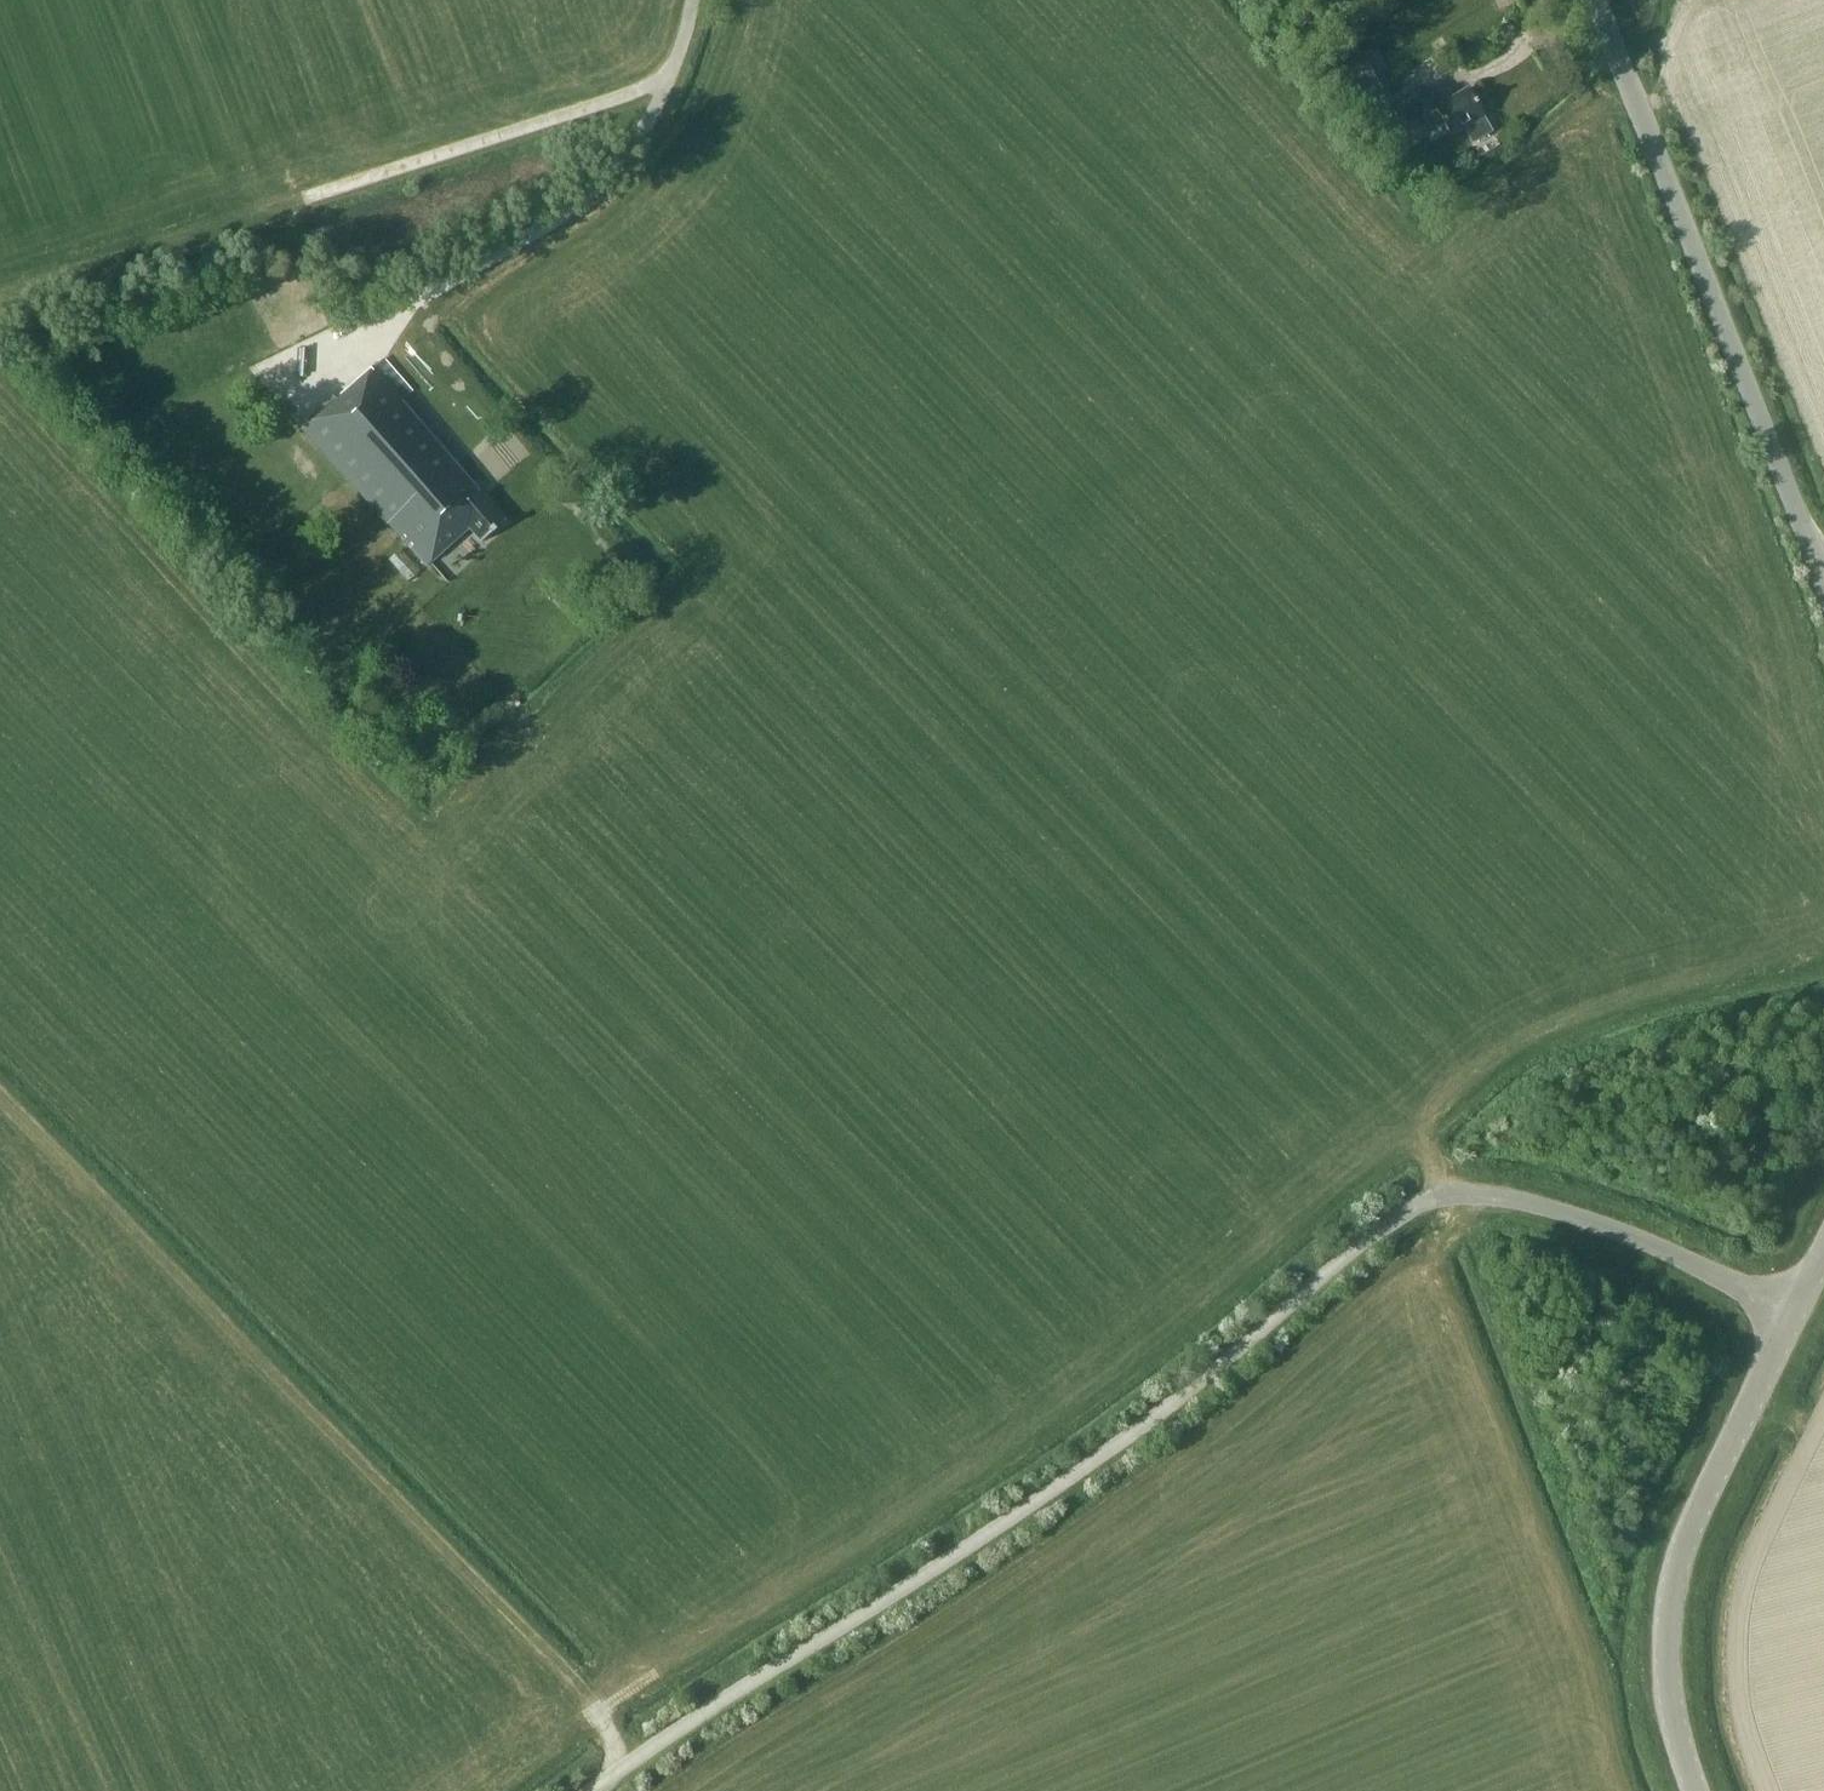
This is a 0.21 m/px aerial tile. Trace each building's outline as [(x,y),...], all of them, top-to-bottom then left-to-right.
[(1367,102),(1378,97),(1368,73),(1357,77),(1367,102)] [(1435,108),(1428,95),(1422,86),(1389,106),(1402,128),(1423,115),(1429,126),(1441,119),(1451,136),(1467,126),(1473,135),(1489,125),(1483,116),(1484,116),(1467,89),(1435,108)] [(481,541),(504,521),(400,402),(411,392),(384,360),(383,359),(303,429),(304,430),(426,566),(469,527),(481,541)]
